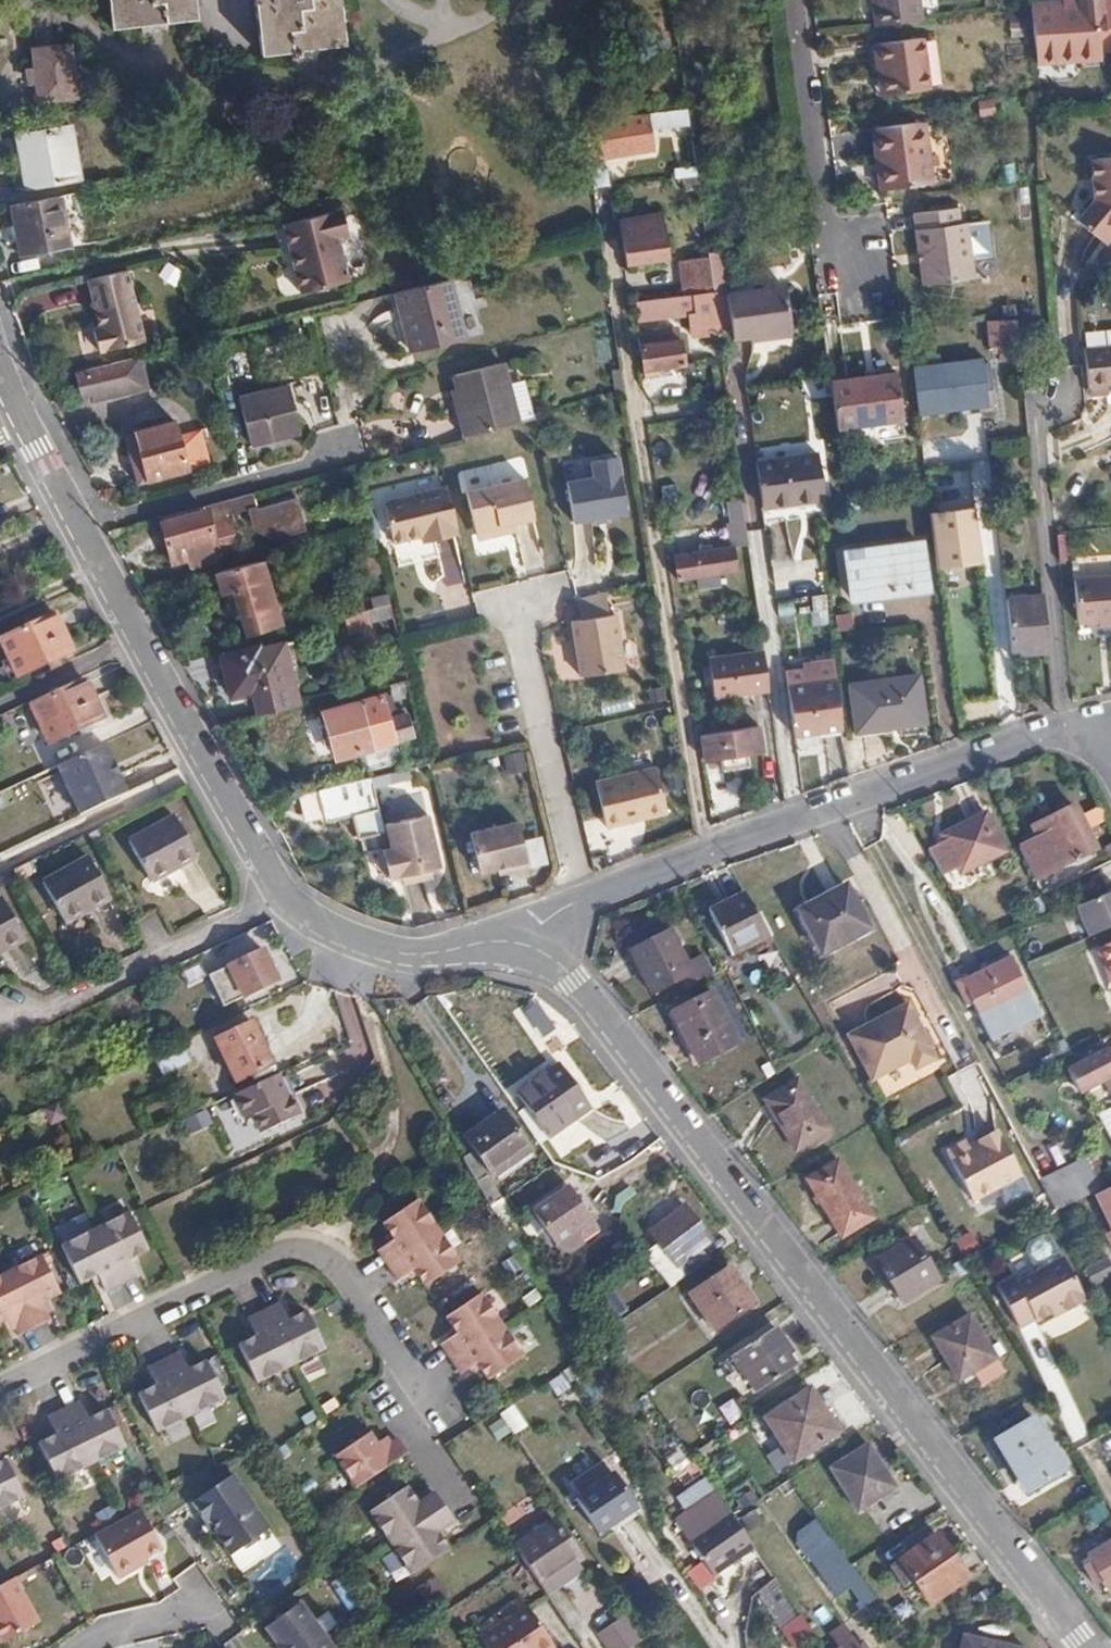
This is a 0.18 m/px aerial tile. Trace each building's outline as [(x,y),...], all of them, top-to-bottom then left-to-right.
[(196,0),(109,0),(113,31),(198,20),(196,0)] [(340,0),(255,0),(262,56),(346,45),(340,0)] [(878,27),(923,21),(921,0),(874,0),(878,27)] [(1073,14),(1074,7),(1029,11),(1031,35),(1110,27),(1110,11),(1073,14)] [(884,69),(887,95),(930,91),(924,42),(874,47),(877,69),(884,69)] [(74,97),(67,46),(34,51),(40,102),(74,97)] [(880,95),(887,95),(884,69),(877,69),(880,95)] [(684,108),(646,113),(647,127),(686,123),(684,108)] [(638,124),(585,129),(589,157),(635,152),(635,146),(640,145),(638,124)] [(885,158),(888,193),(930,188),(923,124),(875,129),(878,158),(885,158)] [(80,176),(71,126),(15,138),(23,187),(80,176)] [(881,194),(888,193),(885,158),(878,158),(881,194)] [(1092,161),(1095,200),(1077,222),(1108,247),(1110,243),(1110,159),(1092,161)] [(589,188),(605,186),(602,166),(587,168),(589,188)] [(71,194),(5,207),(15,256),(16,258),(81,245),(71,194)] [(349,234),(344,210),(285,224),(286,226),(291,246),(302,291),(349,279),(339,237),(349,234)] [(958,230),(956,212),(914,217),(922,289),(970,284),(964,230),(958,230)] [(654,226),(653,220),(622,225),(627,261),(668,254),(663,226),(654,226)] [(286,226),(276,229),(281,249),(291,246),(286,226)] [(972,276),(994,274),(993,258),(971,259),(972,276)] [(706,274),(704,259),(679,263),(681,276),(706,274)] [(128,268),(89,278),(100,326),(94,327),(100,351),(145,340),(128,268)] [(446,278),(420,285),(396,291),(413,349),(463,337),(446,278)] [(782,288),(722,295),(729,340),(787,332),(782,288)] [(636,315),(711,308),(709,291),(633,299),(636,315)] [(1019,358),(1016,322),(989,323),(990,346),(1000,346),(1002,359),(1019,358)] [(670,333),(669,327),(638,332),(643,368),(685,363),(680,332),(670,333)] [(1081,346),(1081,394),(1110,394),(1110,345),(1081,346)] [(992,387),(988,361),(934,369),(939,408),(986,401),(984,388),(992,387)] [(472,437),(532,421),(536,420),(526,380),(509,384),(503,363),(456,377),(472,437)] [(118,388),(112,367),(77,376),(81,398),(118,388)] [(829,380),(836,429),(902,421),(895,372),(829,380)] [(291,383),(242,395),(253,443),(322,425),(314,392),(295,396),(291,383)] [(146,458),(135,461),(141,483),(211,465),(204,434),(182,439),(178,423),(140,432),(146,458)] [(128,435),(135,461),(146,458),(140,432),(128,435)] [(971,436),(920,442),(923,463),(973,457),(971,436)] [(754,462),(760,506),(765,506),(785,504),(786,521),(812,517),(811,509),(825,507),(816,452),(754,462)] [(629,515),(619,459),(592,464),(595,480),(568,485),(576,524),(629,515)] [(501,528),(516,524),(534,519),(525,480),(467,495),(478,536),(484,541),(498,537),(502,531),(501,528)] [(459,537),(460,537),(448,488),(386,503),(397,551),(425,545),(436,542),(438,550),(460,545),(459,537)] [(745,545),(744,533),(738,498),(731,499),(733,521),(730,523),(734,547),(745,545)] [(785,504),(765,506),(768,523),(786,521),(785,504)] [(205,507),(161,518),(172,563),(190,558),(193,566),(212,560),(211,553),(215,552),(205,507)] [(975,509),(932,514),(939,570),(982,565),(975,509)] [(519,532),(516,524),(501,528),(502,531),(498,537),(519,532)] [(924,585),(919,540),(846,551),(852,594),(924,585)] [(436,542),(425,545),(427,552),(438,550),(436,542)] [(737,570),(734,547),(674,555),(677,578),(697,576),(699,587),(719,584),(718,573),(737,570)] [(381,577),(377,557),(366,560),(370,580),(381,577)] [(260,562),(215,573),(219,591),(232,588),(247,634),(280,625),(260,562)] [(1086,575),(1088,617),(1096,617),(1110,616),(1110,573),(1086,575)] [(607,593),(580,600),(583,621),(611,617),(607,593)] [(1009,637),(1010,653),(1047,649),(1042,595),(1004,599),(1009,637)] [(379,631),(376,613),(353,619),(357,635),(379,631)] [(53,616),(0,640),(0,642),(17,678),(69,653),(53,616)] [(611,617),(583,621),(573,622),(581,678),(626,671),(617,616),(611,617)] [(250,693),(254,715),(298,705),(284,646),(261,651),(261,649),(219,658),(227,697),(250,693)] [(715,697),(767,690),(761,650),(710,658),(715,697)] [(781,736),(834,735),(834,662),(780,663),(781,736)] [(923,723),(916,676),(850,686),(855,731),(923,723)] [(406,699),(421,695),(417,678),(402,681),(406,699)] [(100,720),(83,682),(31,707),(47,744),(100,720)] [(666,701),(665,690),(649,691),(650,703),(666,701)] [(631,695),(597,699),(600,715),(633,710),(631,695)] [(397,696),(332,709),(343,755),(370,749),(374,768),(410,759),(407,738),(424,734),(417,704),(399,708),(397,696)] [(764,752),(760,729),(702,736),(704,760),(720,758),(721,771),(748,769),(746,754),(764,752)] [(55,765),(79,814),(126,792),(102,743),(55,765)] [(527,770),(522,753),(507,757),(510,773),(527,770)] [(668,815),(657,769),(596,784),(606,829),(668,815)] [(392,831),(386,808),(385,802),(377,774),(320,787),(328,821),(358,814),(364,839),(392,831)] [(1096,847),(1073,807),(1034,827),(1045,849),(1039,852),(1048,870),(1054,867),(1055,869),(1096,847)] [(439,812),(394,822),(400,847),(392,849),(400,879),(414,876),(444,868),(453,866),(439,812)] [(1006,853),(984,813),(940,836),(943,842),(928,850),(943,878),(957,870),(960,876),(1006,853)] [(195,856),(172,816),(130,840),(152,880),(195,856)] [(531,867),(520,821),(472,832),(482,872),(511,865),(512,871),(531,867)] [(110,897),(87,856),(43,882),(66,921),(110,897)] [(444,868),(414,876),(416,884),(446,876),(444,868)] [(869,929),(845,889),(801,913),(823,954),(869,929)] [(732,957),(770,934),(744,890),(709,912),(732,957)] [(1075,907),(1088,936),(1110,926),(1110,892),(1075,907)] [(0,898),(0,951),(23,939),(0,898)] [(680,977),(685,990),(710,978),(701,959),(687,964),(671,930),(633,947),(652,990),(680,977)] [(247,934),(199,956),(206,970),(254,948),(247,934)] [(1096,946),(1110,980),(1110,940),(1096,946)] [(276,981),(261,951),(230,966),(245,996),(276,981)] [(202,977),(192,957),(160,972),(168,993),(202,977)] [(1001,959),(952,984),(963,1005),(969,1002),(978,1020),(1021,1000),(1001,959)] [(736,1041),(710,991),(671,1010),(696,1061),(736,1041)] [(1031,1020),(1021,1000),(978,1020),(989,1040),(1031,1020)] [(931,1047),(909,1004),(851,1033),(873,1079),(910,1060),(914,1068),(933,1059),(928,1049),(931,1047)] [(271,1065),(250,1022),(209,1041),(229,1084),(271,1065)] [(177,1042),(151,1055),(160,1075),(187,1062),(177,1042)] [(1105,1049),(1065,1070),(1076,1091),(1083,1087),(1085,1090),(1101,1081),(1110,1076),(1110,1060),(1105,1049)] [(557,1060),(512,1090),(543,1135),(588,1104),(557,1060)] [(338,1094),(329,1071),(292,1084),(300,1108),(338,1094)] [(1101,1081),(1110,1099),(1110,1076),(1101,1081)] [(283,1097),(273,1077),(228,1098),(240,1123),(248,1120),(256,1135),(296,1117),(286,1096),(283,1097)] [(827,1132),(798,1081),(764,1098),(794,1150),(827,1132)] [(525,1150),(498,1111),(463,1136),(489,1175),(525,1150)] [(1098,1122),(1110,1146),(1110,1116),(1098,1122)] [(1019,1174),(997,1134),(950,1159),(971,1200),(1019,1174)] [(873,1216),(839,1158),(806,1174),(839,1234),(873,1216)] [(1038,1181),(1053,1208),(1103,1186),(1089,1159),(1038,1181)] [(486,1176),(475,1183),(490,1207),(502,1200),(486,1176)] [(566,1185),(522,1215),(545,1247),(555,1240),(561,1250),(595,1227),(566,1185)] [(1096,1192),(1110,1228),(1102,1232),(1110,1249),(1110,1248),(1110,1186),(1096,1192)] [(393,1262),(401,1273),(408,1268),(420,1282),(454,1259),(413,1200),(379,1223),(389,1239),(375,1249),(386,1266),(393,1262)] [(672,1283),(708,1258),(697,1245),(709,1236),(683,1203),(647,1228),(656,1241),(673,1263),(664,1270),(672,1283)] [(63,1245),(66,1250),(132,1218),(131,1214),(63,1245)] [(132,1218),(66,1250),(82,1283),(99,1275),(107,1290),(141,1276),(133,1259),(149,1251),(132,1218)] [(1036,1268),(1016,1279),(1013,1274),(995,1284),(1020,1326),(1035,1318),(1037,1321),(1065,1306),(1069,1310),(1084,1302),(1082,1297),(1085,1296),(1062,1254),(1061,1254),(1050,1233),(1043,1231),(1027,1240),(1025,1247),(1036,1268)] [(970,1233),(951,1242),(958,1257),(977,1248),(970,1233)] [(936,1277),(912,1238),(878,1258),(900,1298),(936,1277)] [(673,1263),(656,1241),(648,1247),(664,1270),(673,1263)] [(46,1259),(44,1255),(0,1276),(0,1281),(46,1259)] [(1083,1267),(1093,1284),(1110,1275),(1110,1263),(1107,1255),(1083,1267)] [(46,1259),(0,1281),(0,1324),(12,1318),(21,1333),(53,1318),(45,1302),(63,1292),(46,1259)] [(394,1278),(401,1273),(393,1262),(386,1266),(394,1278)] [(753,1301),(728,1264),(686,1293),(711,1330),(753,1301)] [(444,1335),(464,1365),(472,1360),(483,1377),(516,1353),(476,1292),(441,1315),(451,1330),(444,1335)] [(321,1347),(302,1309),(284,1318),(276,1303),(247,1317),(254,1333),(237,1342),(255,1380),(321,1347)] [(980,1383),(1001,1369),(969,1314),(930,1334),(956,1378),(970,1369),(980,1383)] [(783,1341),(773,1326),(731,1353),(756,1391),(792,1366),(778,1344),(783,1341)] [(457,1370),(464,1365),(444,1335),(437,1340),(457,1370)] [(223,1396),(204,1358),(187,1366),(179,1352),(149,1367),(157,1382),(137,1391),(156,1429),(223,1396)] [(553,1398),(569,1391),(561,1375),(546,1382),(553,1398)] [(835,1427),(807,1387),(763,1417),(791,1458),(835,1427)] [(126,1445),(107,1407),(90,1415),(81,1399),(50,1415),(58,1432),(38,1441),(58,1478),(126,1445)] [(513,1405),(498,1413),(511,1436),(526,1428),(513,1405)] [(1064,1471),(1035,1418),(996,1439),(1026,1493),(1064,1471)] [(379,1444),(368,1427),(333,1450),(356,1482),(403,1449),(394,1435),(379,1444)] [(893,1486),(865,1441),(829,1465),(857,1509),(893,1486)] [(680,1488),(698,1477),(680,1448),(662,1460),(680,1488)] [(23,1495),(5,1458),(0,1460),(0,1506),(23,1495)] [(598,1533),(636,1506),(628,1495),(611,1470),(574,1497),(598,1533)] [(225,1474),(186,1502),(201,1522),(205,1519),(213,1530),(210,1532),(225,1553),(263,1527),(225,1474)] [(414,1497),(405,1480),(367,1506),(407,1568),(445,1542),(435,1525),(449,1514),(430,1487),(414,1497)] [(498,1512),(507,1539),(540,1527),(531,1500),(498,1512)] [(751,1544),(731,1515),(725,1506),(685,1535),(711,1572),(751,1544)] [(137,1509),(92,1534),(116,1577),(146,1561),(144,1557),(159,1549),(137,1509)] [(512,1547),(538,1586),(581,1558),(553,1520),(512,1547)] [(965,1576),(936,1533),(892,1562),(905,1582),(912,1578),(927,1601),(965,1576)] [(1110,1585),(1110,1541),(1087,1555),(1091,1561),(1086,1565),(1095,1580),(1099,1578),(1106,1588),(1110,1585)] [(874,1598),(848,1562),(825,1578),(849,1613),(874,1598)] [(178,1590),(201,1581),(196,1567),(173,1576),(178,1590)] [(0,1584),(0,1640),(37,1620),(13,1577),(0,1584)] [(813,1641),(776,1578),(753,1592),(786,1647),(801,1647),(813,1641)] [(259,1629),(272,1647),(276,1644),(279,1647),(326,1647),(317,1635),(308,1624),(293,1604),(259,1629)] [(505,1620),(524,1647),(547,1647),(551,1645),(524,1607),(505,1620)] [(320,1614),(308,1624),(317,1635),(329,1626),(320,1614)] [(598,1635),(607,1647),(630,1647),(642,1640),(626,1616),(598,1635)] [(505,1620),(478,1639),(484,1647),(524,1647),(505,1620)] [(866,1640),(858,1645),(844,1625),(830,1636),(838,1647),(872,1647),(866,1640)] [(962,1633),(959,1647),(1021,1647),(962,1633)]
